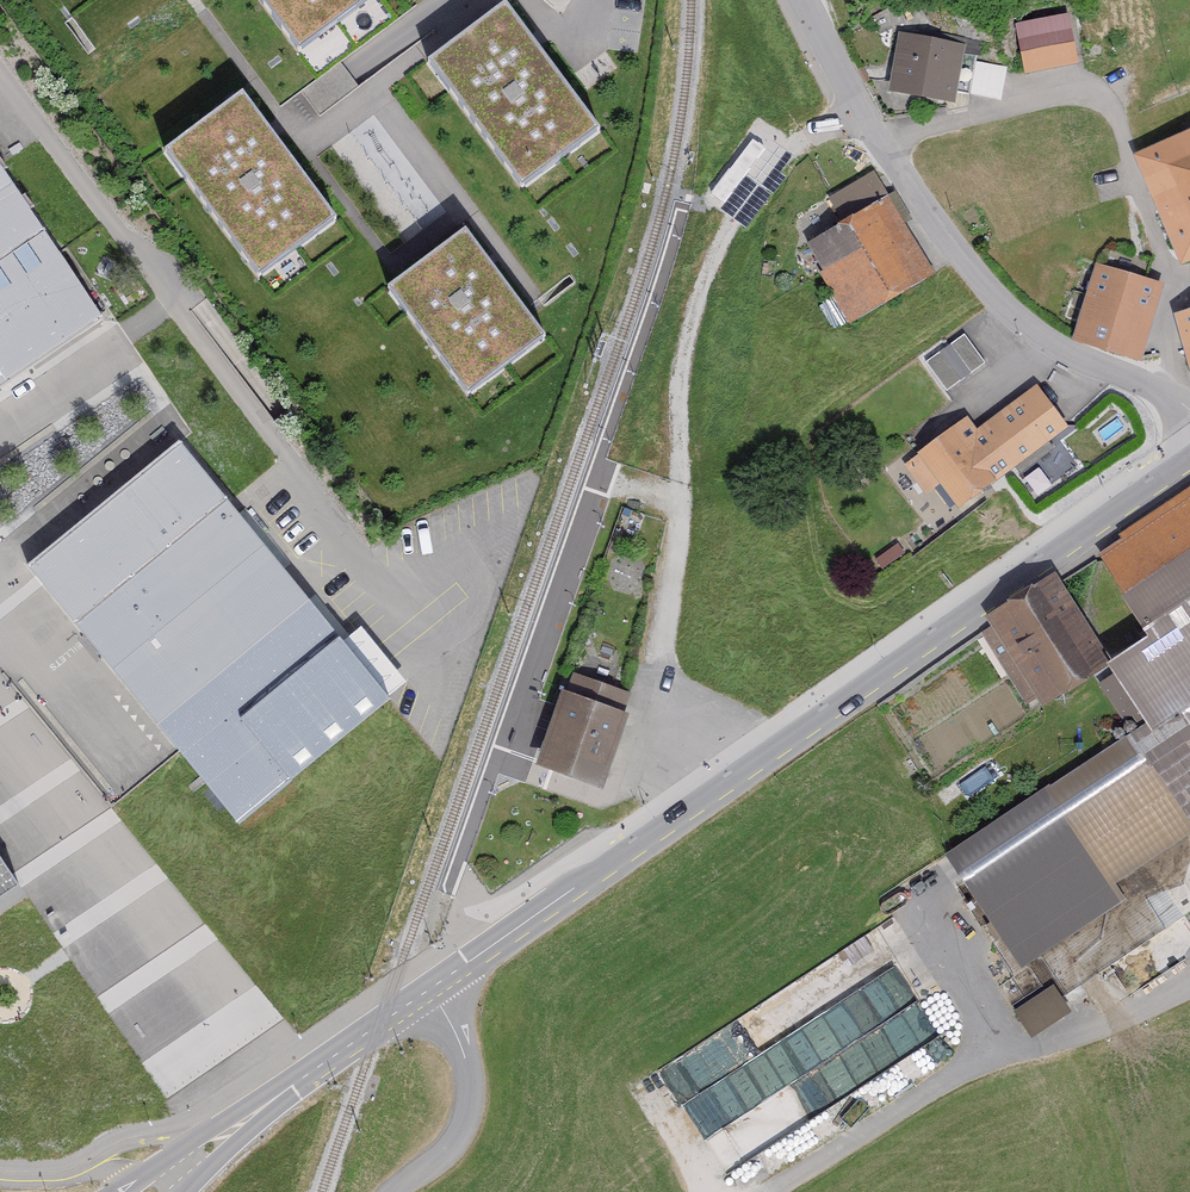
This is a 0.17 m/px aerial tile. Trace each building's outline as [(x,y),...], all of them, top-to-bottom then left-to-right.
[(304,43),(363,0),(272,0),(304,43)] [(507,4),(433,58),(526,182),(599,128),(507,4)] [(1070,19),(1019,27),(1027,75),(1077,67),(1070,19)] [(952,98),(961,49),(907,39),(898,89),(952,98)] [(1006,94),(1011,62),(979,57),(974,89),(1006,94)] [(246,96),(173,150),(266,274),(339,220),(246,96)] [(1136,159),(1185,266),(1189,263),(1189,135),(1136,159)] [(765,150),(753,140),(712,193),(724,202),(765,150)] [(104,321),(0,166),(0,390),(104,321)] [(889,199),(876,174),(827,202),(842,228),(810,246),(826,275),(823,277),(850,325),(938,276),(894,196),(889,199)] [(468,232),(394,286),(475,395),(549,340),(468,232)] [(1142,364),(1166,285),(1145,278),(1149,264),(1107,251),(1102,268),(1097,266),(1074,344),(1142,364)] [(1176,317),(1189,369),(1189,313),(1176,317)] [(926,356),(948,387),(989,357),(966,327),(926,356)] [(1071,432),(1039,387),(977,430),(968,417),(904,462),(927,495),(943,483),(960,508),(1071,432)] [(178,444),(23,564),(237,826),(392,699),(178,444)] [(1099,555),(1155,640),(1112,668),(1151,727),(949,860),(1021,969),(1125,900),(1115,884),(1189,835),(1189,495),(1099,555)] [(1112,664),(1055,577),(987,623),(993,632),(981,640),(1026,708),(1038,700),(1044,709),(1112,664)] [(577,680),(550,762),(596,777),(623,695),(577,680)] [(21,886),(0,856),(0,899),(21,886)] [(898,966),(680,1091),(732,1181),(950,1056),(898,966)] [(1063,980),(1024,1003),(1041,1032),(1080,1009),(1063,980)]
